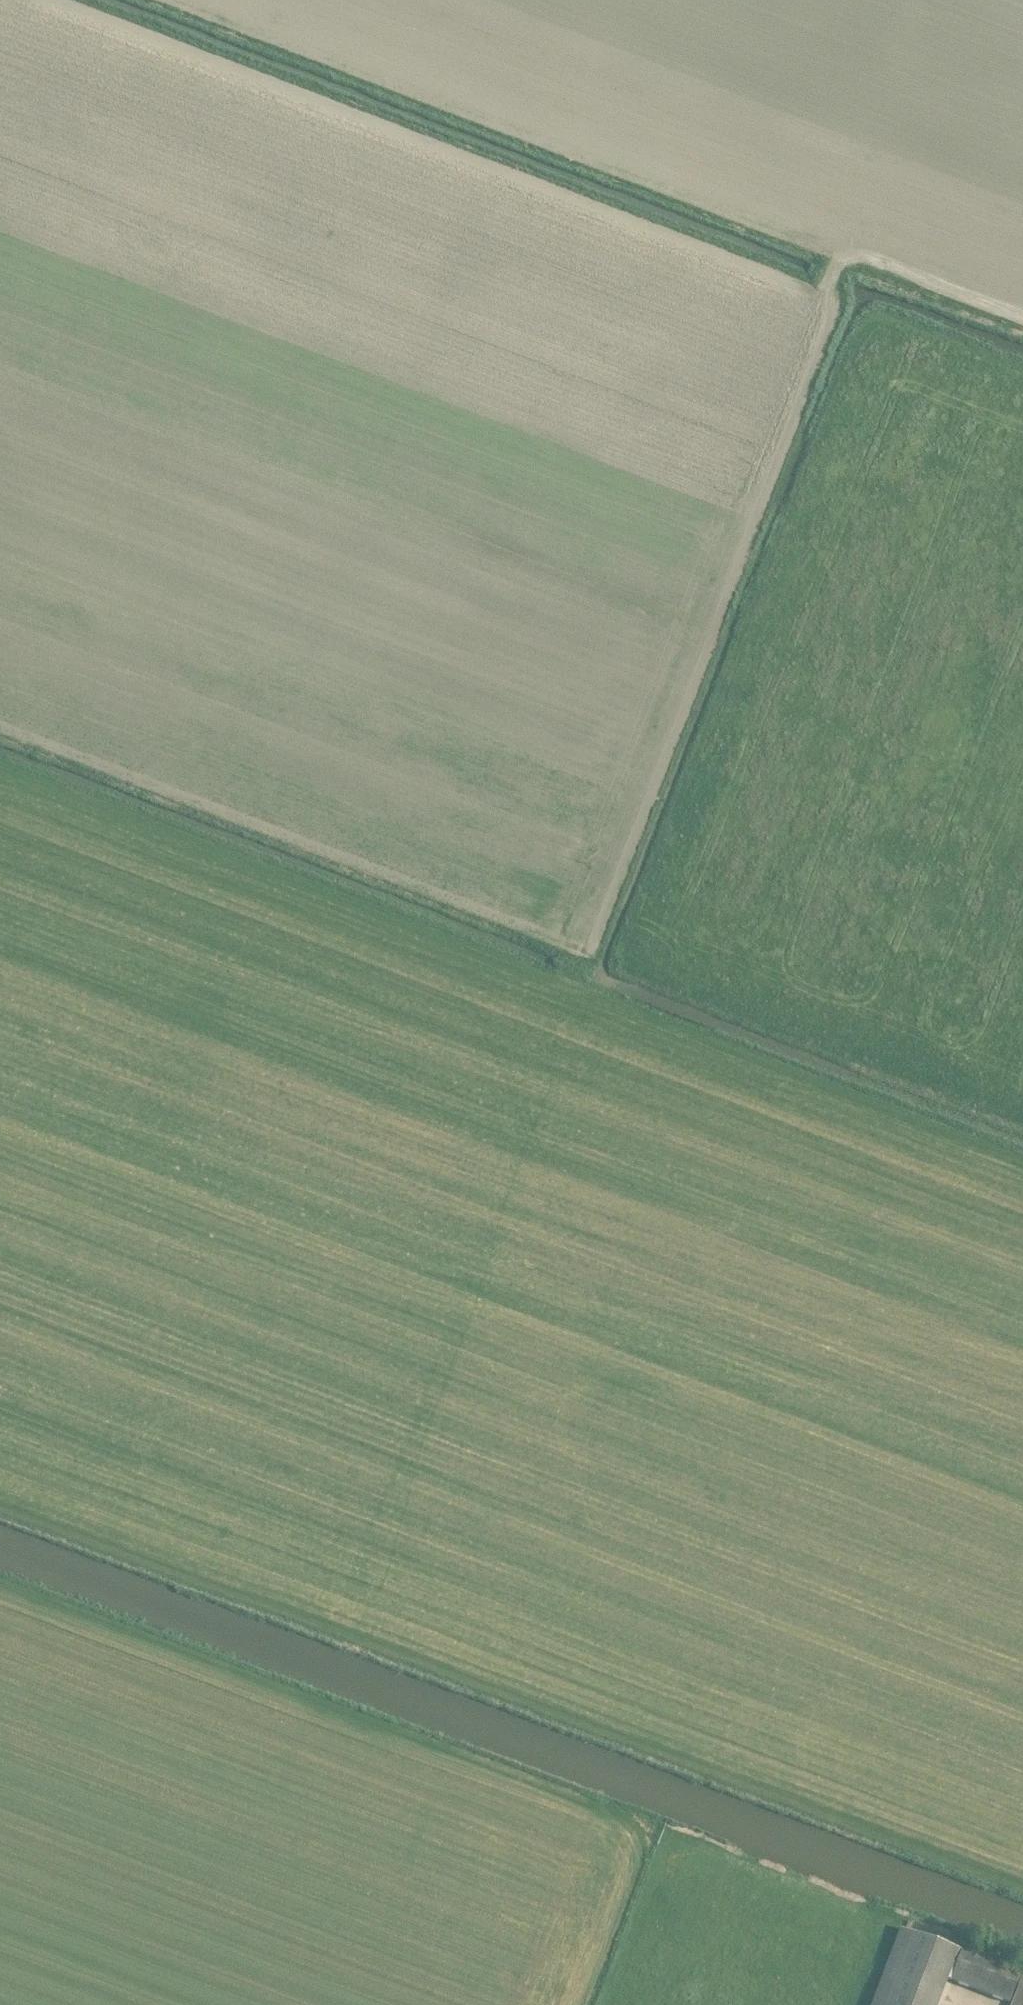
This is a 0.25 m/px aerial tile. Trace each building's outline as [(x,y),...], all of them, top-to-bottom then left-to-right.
[(899,1928),(870,2004),(938,2004),(958,1950),(899,1928)] [(1008,2004),(1022,1969),(965,1947),(951,1981),(1008,2004)] [(1013,2004),(1022,2004),(1022,1980),(1013,2004)]
